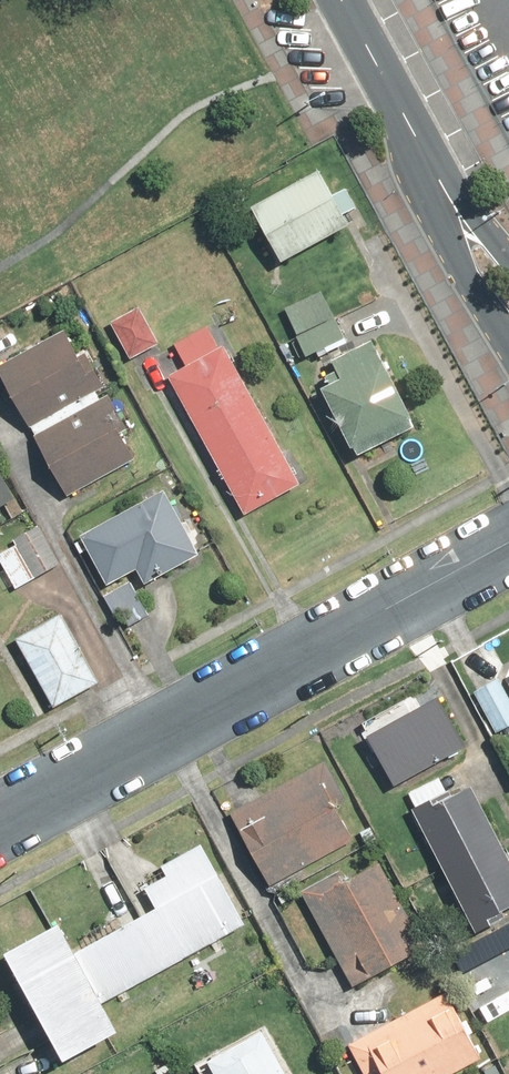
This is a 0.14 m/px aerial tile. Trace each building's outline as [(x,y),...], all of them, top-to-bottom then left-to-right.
[(315,170),(247,207),(277,263),(346,225),(315,170)] [(323,294),(284,311),(303,356),(342,339),(323,294)] [(139,309),(110,324),(128,358),(157,343),(139,309)] [(184,367),(166,377),(242,514),(296,484),(208,325),(172,345),(184,367)] [(0,360),(0,375),(64,494),(133,456),(63,326),(0,360)] [(327,384),(318,389),(352,456),(411,426),(367,342),(330,361),(334,370),(323,376),(327,384)] [(12,498),(0,477),(0,505),(12,498)] [(162,491),(79,537),(105,584),(135,567),(142,580),(195,551),(162,491)] [(0,552),(0,563),(15,588),(60,560),(38,524),(11,541),(13,544),(0,552)] [(59,613),(13,639),(52,707),(98,681),(59,613)] [(473,695),(495,732),(508,723),(508,703),(496,682),(473,695)] [(257,793),(226,810),(267,885),(353,837),(335,806),(345,801),(322,761),(313,766),(308,757),(254,788),(257,793)] [(410,810),(472,932),(503,916),(500,910),(508,905),(508,865),(469,787),(449,797),(439,777),(408,793),(415,807),(410,810)] [(0,954),(0,955),(59,1062),(115,1031),(100,1004),(244,924),(198,841),(157,864),(164,877),(143,889),(153,908),(71,954),(54,924),(0,954)] [(424,945),(378,863),(345,881),(338,869),(298,892),(350,986),(424,945)] [(347,1046),(362,1073),(450,1073),(479,1058),(444,993),(347,1046)] [(203,1063),(209,1073),(284,1073),(260,1031),(203,1063)]
